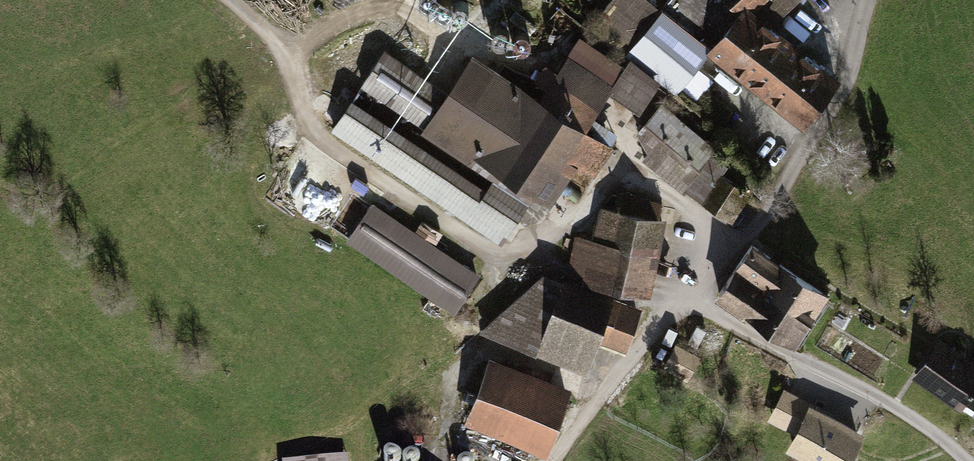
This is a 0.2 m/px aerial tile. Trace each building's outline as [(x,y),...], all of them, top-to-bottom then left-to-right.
[(662,8),(659,6),(651,0),(609,0),(587,26),(622,53),(662,8)] [(803,121),(835,79),(767,25),(750,13),(763,0),(664,0),(659,6),(662,8),(622,53),(676,94),(711,49),(803,121)] [(750,13),(767,25),(793,0),(763,0),(750,13)] [(534,99),(582,131),(623,68),(575,36),(534,99)] [(417,75),(384,52),(362,85),(396,107),(417,75)] [(582,131),(534,99),(515,87),(521,78),(510,70),(504,79),(473,59),(449,96),(428,128),(502,177),(486,201),(515,220),(534,190),(541,194),(568,154),(592,169),(606,147),(582,131)] [(631,91),(641,69),(628,61),(619,85),(631,91)] [(396,107),(428,128),(449,96),(417,75),(396,107)] [(714,148),(663,105),(639,133),(653,145),(644,158),(685,192),(688,188),(703,199),(704,198),(730,214),(746,189),(739,185),(748,172),(728,160),(727,164),(710,153),(714,148)] [(502,239),(515,220),(486,201),(347,109),(334,128),(502,239)] [(772,172),(764,165),(758,172),(766,179),(772,172)] [(642,291),(659,203),(617,195),(614,209),(608,242),(593,239),(579,236),(573,265),(600,282),(642,291)] [(476,274),(372,205),(349,239),(453,308),(476,274)] [(600,206),(593,239),(608,242),(614,209),(600,206)] [(736,267),(807,315),(822,291),(751,244),(736,267)] [(807,315),(736,267),(719,293),(790,340),(807,315)] [(553,307),(562,282),(542,274),(520,292),(553,307)] [(482,327),(586,367),(599,332),(624,342),(636,311),(562,282),(553,307),(520,292),(482,327)] [(939,342),(917,376),(972,414),(973,411),(973,366),(939,342)] [(681,363),(671,357),(665,367),(675,373),(681,363)] [(488,365),(470,414),(547,442),(565,394),(488,365)] [(857,431),(827,417),(830,412),(790,393),(775,422),(801,434),(795,446),(826,460),(843,460),(857,431)]
